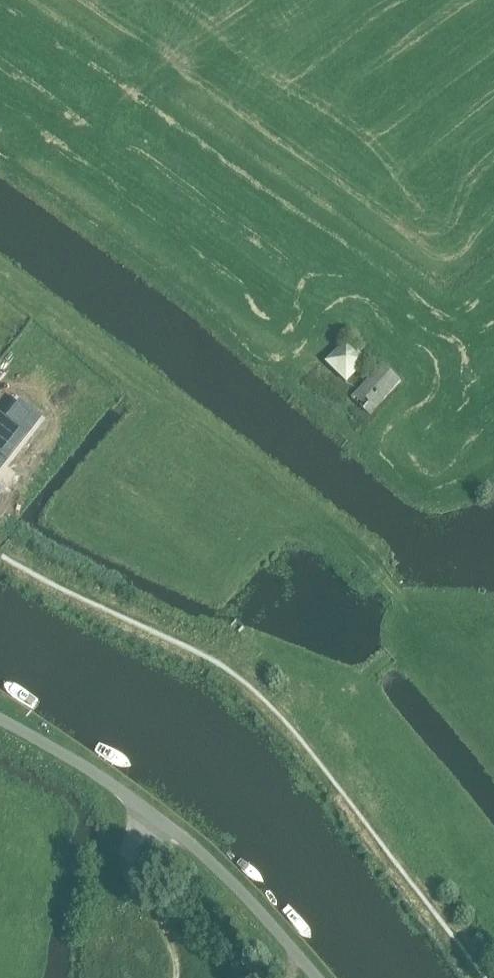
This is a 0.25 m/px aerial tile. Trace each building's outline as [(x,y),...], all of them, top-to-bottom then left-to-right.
[(322,359),(345,380),(366,357),(344,336),(322,359)] [(349,398),(370,415),(399,378),(379,361),(349,398)] [(38,419),(18,403),(19,402),(18,401),(1,422),(0,421),(0,468),(38,419)]
